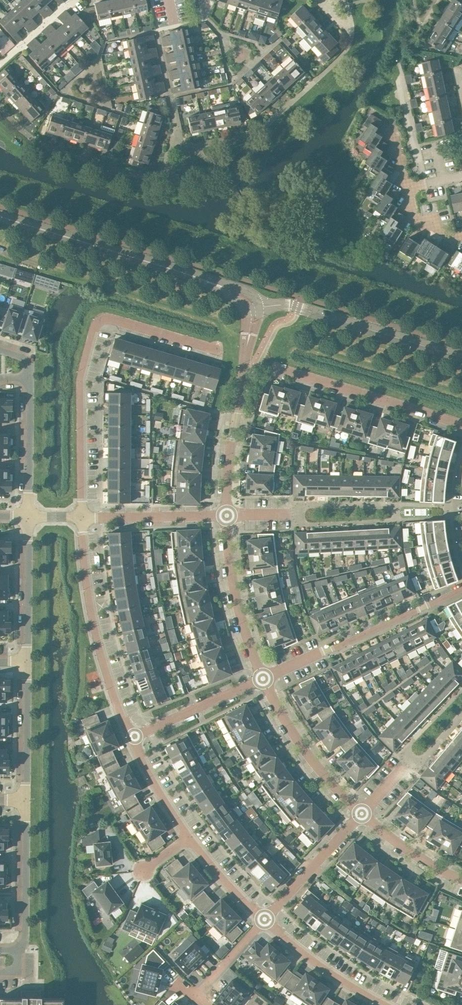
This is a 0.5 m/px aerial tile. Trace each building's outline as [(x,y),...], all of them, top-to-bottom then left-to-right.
[(34,15),(20,0),(18,0),(20,2),(14,8),(32,29),(37,25),(31,18),(34,15)] [(48,15),(34,0),(22,0),(20,0),(34,15),(37,12),(44,19),(48,15)] [(48,15),(52,11),(46,5),(49,1),(48,0),(34,0),(48,15)] [(122,15),(119,0),(113,0),(107,1),(110,18),(122,15)] [(135,15),(132,0),(119,0),(122,15),(130,13),(130,16),(135,15)] [(135,15),(134,12),(147,10),(145,0),(132,0),(135,15)] [(236,7),(244,9),(243,12),(245,13),(249,0),(238,0),(236,7)] [(245,13),(247,13),(247,10),(256,13),(254,18),(260,0),(249,0),(245,13)] [(254,18),(264,21),(265,19),(271,0),(260,0),(254,18)] [(282,0),(271,0),(265,19),(266,20),(267,17),(276,20),(282,0)] [(461,19),(461,18),(461,4),(455,0),(454,0),(451,4),(450,4),(447,6),(445,9),(461,19)] [(97,20),(110,18),(107,1),(94,4),(94,6),(84,9),(91,21),(97,18),(97,20)] [(297,27),(310,15),(301,6),(289,17),(297,27)] [(28,33),(32,29),(14,8),(7,14),(5,12),(4,13),(19,29),(22,26),(28,33)] [(91,22),(91,21),(84,9),(77,16),(74,13),(71,16),(65,10),(61,14),(80,35),(86,29),(88,32),(94,27),(91,22)] [(455,29),(461,19),(445,9),(445,10),(443,15),(444,15),(441,20),(455,29)] [(19,29),(4,13),(3,14),(5,16),(0,20),(0,24),(17,43),(21,39),(15,32),(19,29)] [(73,41),(80,35),(61,14),(57,18),(63,25),(59,28),(74,44),(75,43),(73,41)] [(306,36),(318,25),(310,15),(297,27),(306,36)] [(448,40),(455,29),(441,20),(437,25),(437,24),(433,28),(432,29),(448,40)] [(74,44),(59,28),(56,31),(50,24),(45,28),(65,49),(71,43),(73,45),(74,44)] [(314,45),(327,34),(318,25),(306,36),(314,45)] [(162,42),(188,36),(187,29),(190,29),(189,27),(169,31),(170,36),(161,38),(162,42)] [(58,55),(65,49),(45,28),(41,31),(47,38),(43,41),(59,58),(60,57),(58,55)] [(276,28),(273,31),(279,37),(282,34),(276,28)] [(430,36),(427,41),(445,54),(452,42),(448,40),(432,29),(431,31),(430,33),(429,35),(430,36)] [(327,34),(314,45),(322,54),(319,57),(323,61),(319,65),(319,66),(337,50),(337,49),(336,50),(332,46),(335,43),(327,34)] [(144,42),(150,40),(153,40),(152,35),(126,40),(126,44),(127,48),(124,48),(125,50),(145,45),(145,44),(144,42)] [(173,49),(193,44),(193,43),(190,43),(188,36),(162,42),(163,46),(171,44),(173,49)] [(40,44),(36,40),(34,38),(30,41),(49,63),(56,57),(58,59),(59,58),(43,41),(40,44)] [(282,41),(285,44),(287,47),(290,44),(285,38),(282,41)] [(43,69),(49,63),(30,41),(26,45),(31,52),(28,55),(43,72),(45,71),(43,69)] [(165,59),(192,53),(191,46),(193,45),(193,44),(173,49),(174,54),(165,56),(165,59)] [(278,44),(277,44),(272,49),(275,53),(281,47),(278,44)] [(155,48),(152,48),(146,49),(145,45),(125,50),(125,51),(128,51),(129,58),(156,52),(155,48)] [(290,50),(296,56),(299,53),(293,47),(290,50)] [(91,48),(87,53),(92,59),(97,55),(91,48)] [(148,58),(154,57),(157,56),(156,52),(129,58),(131,65),(128,65),(128,67),(149,62),(148,58)] [(262,58),(265,61),(271,56),(268,52),(262,58)] [(176,65),(197,61),(196,59),(194,60),(192,53),(165,59),(166,63),(175,61),(176,65)] [(30,65),(21,55),(17,59),(21,63),(22,62),(27,68),(30,65)] [(298,59),(304,65),(307,62),(302,56),(298,59)] [(425,75),(441,72),(439,59),(422,63),(425,75)] [(283,68),(294,81),(303,72),(292,60),(283,68)] [(169,76),(196,70),(194,63),(197,62),(197,61),(176,65),(177,70),(168,71),(169,76)] [(253,66),(256,69),(262,64),(259,61),(253,66)] [(159,65),(156,65),(150,67),(149,62),(128,67),(129,68),(131,68),(133,75),(160,68),(159,65)] [(21,80),(18,83),(9,73),(13,70),(8,65),(0,73),(0,87),(6,94),(21,80)] [(33,68),(28,73),(33,78),(35,77),(39,74),(33,68)] [(151,73),(160,72),(160,68),(133,75),(134,82),(131,82),(132,84),(152,79),(151,73)] [(285,89),(294,81),(283,68),(274,77),(285,89)] [(247,78),(253,72),(250,69),(244,75),(247,78)] [(179,82),(200,78),(200,76),(197,77),(196,70),(169,76),(170,80),(179,78),(179,82)] [(428,88),(444,84),(441,72),(425,75),(428,88)] [(42,77),(38,80),(44,87),(47,84),(42,77)] [(234,83),(238,86),(244,81),(240,77),(234,83)] [(275,97),(285,89),(274,77),(264,85),(275,97)] [(173,93),(199,87),(198,80),(201,79),(200,78),(179,82),(180,86),(172,88),(173,93)] [(162,82),(159,82),(154,84),(152,79),(132,84),(132,85),(135,85),(137,92),(163,86),(162,82)] [(14,103),(26,92),(29,89),(21,80),(6,94),(14,103)] [(430,100),(447,96),(444,84),(428,88),(430,100)] [(266,106),(275,97),(264,85),(255,93),(266,106)] [(155,93),(161,91),(164,91),(163,86),(137,92),(138,99),(135,99),(136,101),(156,96),(155,93)] [(50,87),(47,90),(52,96),(56,93),(50,87)] [(266,106),(255,93),(253,91),(249,95),(251,97),(243,104),(248,115),(254,112),(256,114),(266,106)] [(22,112),(34,101),(26,92),(14,103),(22,112)] [(433,112),(449,109),(447,96),(430,100),(433,112)] [(34,101),(22,112),(30,121),(42,110),(34,101)] [(215,128),(228,125),(223,104),(217,105),(218,110),(212,112),(215,128)] [(223,104),(228,125),(240,123),(240,121),(246,119),(241,106),(237,107),(224,109),(223,104)] [(143,123),(158,128),(162,116),(160,115),(162,112),(148,107),(143,123)] [(435,125),(452,121),(449,109),(433,112),(435,125)] [(203,131),(215,128),(212,112),(199,114),(203,131)] [(191,133),(203,131),(199,114),(187,117),(191,133)] [(380,140),(381,140),(383,137),(376,133),(379,128),(382,128),(385,123),(382,121),(371,114),(364,125),(368,128),(365,132),(360,140),(365,143),(364,145),(366,146),(365,148),(372,153),(380,140)] [(58,135),(63,120),(51,116),(46,131),(58,135)] [(70,139),(75,124),(63,120),(58,135),(70,139)] [(452,121),(435,125),(438,137),(455,134),(452,121)] [(155,140),(158,128),(143,123),(139,135),(155,140)] [(82,143),(87,127),(75,124),(70,139),(82,143)] [(94,147),(101,125),(100,125),(99,131),(87,127),(82,143),(94,147)] [(101,125),(94,147),(106,151),(111,135),(112,136),(114,130),(101,125)] [(151,152),(155,140),(139,135),(135,147),(151,152)] [(387,144),(381,140),(380,140),(372,153),(370,155),(369,157),(365,163),(371,167),(370,168),(371,169),(370,172),(377,176),(385,163),(386,164),(388,161),(381,156),(384,152),(387,151),(390,146),(387,144)] [(147,164),(151,152),(135,147),(131,158),(127,157),(125,163),(141,168),(143,163),(147,164)] [(394,169),(386,164),(385,163),(377,176),(370,187),(376,190),(375,192),(376,193),(375,195),(382,200),(390,187),(391,187),(392,185),(393,184),(386,179),(389,175),(392,174),(395,170),(394,169)] [(400,193),(391,187),(390,187),(382,200),(375,210),(381,214),(380,215),(381,216),(380,219),(387,223),(396,210),(396,211),(398,208),(391,203),(394,199),(397,198),(400,193)] [(461,211),(461,193),(451,196),(454,212),(461,211)] [(405,217),(396,211),(396,210),(387,223),(384,227),(380,234),(387,238),(385,242),(393,247),(395,243),(396,242),(400,245),(403,239),(400,237),(401,235),(401,234),(403,231),(396,227),(399,222),(403,221),(405,217)] [(410,263),(413,259),(414,255),(421,245),(417,243),(419,240),(418,238),(415,236),(413,237),(412,239),(409,238),(410,238),(409,237),(397,255),(410,263)] [(426,263),(437,247),(434,245),(436,242),(435,240),(432,238),(430,239),(429,241),(425,239),(423,241),(421,245),(414,255),(426,263)] [(437,247),(426,263),(438,271),(444,262),(445,260),(449,254),(445,252),(447,250),(446,247),(443,245),(441,246),(439,249),(437,247)] [(461,269),(461,251),(461,253),(457,250),(448,263),(453,266),(452,267),(452,269),(455,268),(455,267),(460,271),(459,274),(458,273),(456,275),(457,276),(461,269)] [(14,268),(11,278),(17,279),(20,270),(14,268)] [(37,275),(34,285),(41,287),(44,277),(37,275)] [(8,310),(2,308),(0,316),(0,321),(4,323),(2,330),(4,331),(4,330),(13,333),(16,334),(18,327),(22,314),(24,309),(10,304),(8,310)] [(30,311),(29,316),(22,314),(18,327),(24,329),(22,336),(25,337),(34,339),(34,340),(36,341),(40,327),(41,328),(43,322),(42,321),(44,315),(30,311)] [(119,362),(125,342),(121,341),(114,339),(113,345),(111,353),(110,353),(109,359),(110,359),(119,362)] [(125,342),(119,362),(130,365),(136,345),(130,344),(125,342)] [(141,368),(146,349),(142,347),(136,345),(130,365),(141,368)] [(157,351),(151,350),(146,349),(141,368),(151,371),(157,351)] [(157,351),(151,371),(162,374),(168,355),(162,353),(157,351)] [(172,377),(177,358),(171,356),(168,355),(162,374),(172,377)] [(188,361),(183,360),(183,359),(177,358),(172,377),(182,380),(188,361)] [(192,383),(198,364),(192,362),(188,361),(182,380),(192,383)] [(208,367),(204,366),(204,365),(198,364),(192,383),(203,386),(208,367)] [(208,367),(203,386),(212,389),(214,389),(216,383),(218,376),(220,370),(213,368),(208,367)] [(277,416),(285,389),(284,389),(284,390),(277,388),(277,387),(271,385),(270,390),(271,390),(270,395),(263,393),(258,410),(277,416)] [(295,421),(300,404),(295,403),(297,393),(294,392),(294,391),(288,389),(288,390),(285,389),(277,416),(279,411),(291,414),(290,415),(296,416),(295,421)] [(109,405),(129,405),(129,395),(129,393),(123,393),(115,393),(109,393),(109,400),(109,405)] [(313,427),(321,400),(320,400),(320,401),(313,399),(314,398),(308,396),(306,401),(307,401),(306,406),(300,404),(295,421),(313,427)] [(11,410),(11,401),(8,401),(8,398),(0,398),(0,410),(11,410)] [(333,427),(336,415),(331,414),(334,404),(330,403),(330,402),(324,400),(324,401),(321,400),(313,427),(315,422),(327,425),(333,427)] [(108,416),(129,416),(129,405),(109,405),(109,409),(108,416)] [(351,433),(357,411),(356,412),(349,410),(350,409),(344,407),(342,411),(343,412),(342,417),(336,415),(333,427),(339,429),(351,433)] [(178,424),(207,430),(208,420),(207,420),(208,414),(180,408),(178,424)] [(0,410),(0,422),(8,422),(8,418),(10,418),(10,410),(11,410),(0,410)] [(367,443),(373,426),(367,424),(370,415),(366,414),(367,413),(361,411),(360,412),(357,411),(351,433),(363,436),(369,438),(367,443)] [(109,427),(129,426),(129,416),(108,416),(108,421),(109,421),(109,427)] [(385,449),(393,422),(392,423),(386,421),(386,420),(380,418),(379,422),(380,423),(378,428),(373,426),(367,443),(385,449)] [(393,422),(385,449),(386,449),(387,444),(399,447),(406,449),(409,437),(403,435),(406,426),(402,425),(403,424),(397,422),(396,423),(393,422)] [(205,439),(207,430),(178,424),(177,425),(184,426),(183,432),(180,431),(178,439),(175,439),(175,440),(202,444),(203,438),(205,439)] [(108,438),(128,437),(129,426),(109,427),(109,431),(108,431),(108,438)] [(277,452),(279,434),(264,430),(263,437),(256,436),(256,435),(252,434),(251,442),(252,442),(251,448),(277,452)] [(428,445),(451,452),(451,451),(452,448),(455,441),(432,433),(428,445)] [(10,446),(10,438),(8,438),(8,434),(0,434),(0,446),(10,446)] [(108,448),(128,448),(128,437),(108,438),(108,443),(108,448)] [(202,444),(175,440),(173,455),(203,458),(204,449),(202,449),(202,444)] [(450,458),(451,452),(428,445),(432,447),(429,456),(425,455),(425,456),(448,462),(449,461),(448,461),(449,458),(450,458)] [(0,446),(0,457),(7,457),(8,454),(10,454),(10,446),(0,446)] [(108,459),(128,459),(128,448),(108,448),(108,453),(108,452),(108,459)] [(274,471),(277,452),(251,448),(250,455),(249,455),(248,462),(252,463),(252,462),(259,463),(258,469),(274,471)] [(201,468),(203,458),(173,455),(171,471),(199,473),(200,467),(201,468)] [(447,468),(448,462),(425,456),(423,467),(446,472),(446,471),(447,468)] [(108,470),(128,470),(128,459),(108,459),(108,465),(108,470)] [(445,478),(446,472),(423,467),(421,479),(445,482),(445,481),(444,481),(445,478)] [(10,481),(10,473),(7,473),(7,470),(0,469),(0,481),(10,481)] [(274,471),(258,469),(258,475),(247,475),(247,478),(247,482),(247,483),(246,483),(246,492),(251,492),(251,491),(257,492),(257,490),(269,491),(269,492),(273,492),(274,471)] [(108,481),(128,480),(128,470),(108,470),(108,474),(108,481)] [(199,478),(199,473),(171,471),(171,486),(200,487),(201,478),(199,478)] [(305,495),(306,476),(294,476),(293,495),(305,495)] [(317,496),(317,476),(306,476),(305,495),(317,496)] [(328,496),(329,476),(317,476),(317,496),(328,496)] [(340,496),(340,476),(329,476),(328,496),(340,496)] [(351,496),(352,477),(340,476),(340,496),(351,496)] [(363,496),(363,477),(352,477),(351,496),(363,496)] [(374,496),(375,477),(363,477),(363,496),(374,496)] [(386,497),(386,477),(375,477),(374,496),(386,497)] [(386,477),(386,497),(398,497),(398,477),(386,477)] [(444,488),(445,482),(421,479),(420,489),(420,490),(444,492),(444,491),(443,491),(444,488)] [(108,492),(128,491),(128,480),(108,481),(108,486),(108,492)] [(10,491),(10,481),(0,481),(0,493),(7,493),(7,491),(10,491)] [(200,497),(200,487),(171,486),(171,487),(177,487),(177,493),(174,493),(173,502),(196,503),(198,503),(198,497),(200,497)] [(443,498),(444,492),(420,490),(419,502),(443,503),(443,502),(443,498)] [(128,491),(108,492),(108,496),(108,503),(114,503),(114,502),(122,502),(122,503),(128,503),(128,501),(128,491)] [(420,534),(444,531),(444,530),(443,527),(444,527),(443,520),(419,522),(420,534)] [(377,548),(388,548),(387,528),(376,529),(377,548)] [(387,528),(388,548),(400,547),(399,528),(387,528)] [(365,549),(377,548),(376,529),(364,530),(365,549)] [(172,548),(201,545),(201,536),(199,536),(198,530),(170,532),(172,548)] [(342,550),(354,550),(353,530),(341,531),(342,550)] [(354,550),(365,549),(364,530),(353,530),(354,550)] [(319,551),(331,551),(330,531),(318,532),(319,551)] [(331,551),(342,550),(341,531),(330,531),(331,551)] [(422,545),(446,541),(445,537),(444,531),(420,534),(422,545)] [(129,543),(129,533),(129,532),(123,532),(115,533),(109,533),(109,540),(110,545),(129,543)] [(308,552),(319,551),(318,532),(307,533),(308,552)] [(296,553),(308,552),(307,533),(295,533),(296,553)] [(249,555),(275,552),(273,534),(257,534),(258,541),(251,541),(251,540),(246,541),(247,548),(248,548),(249,555)] [(10,552),(10,542),(7,542),(7,540),(0,540),(0,552),(10,552)] [(424,556),(448,551),(447,550),(447,551),(446,547),(447,547),(446,541),(422,545),(424,556)] [(130,554),(129,543),(110,545),(110,550),(110,556),(130,554)] [(173,563),(201,560),(200,555),(202,554),(201,545),(172,548),(173,563)] [(427,567),(450,561),(450,560),(450,561),(449,557),(448,551),(424,556),(427,567)] [(0,552),(0,563),(7,563),(7,560),(9,560),(9,552),(10,552),(0,552)] [(261,573),(277,570),(275,552),(249,555),(250,561),(249,561),(250,569),(254,568),(254,567),(261,567),(261,573)] [(131,564),(130,554),(110,556),(111,562),(112,567),(131,564)] [(176,579),(205,574),(203,565),(202,565),(201,560),(173,563),(176,579)] [(430,578),(453,571),(453,570),(452,567),(450,561),(427,567),(430,578)] [(113,578),(133,575),(131,564),(112,567),(112,572),(113,578)] [(256,594),(281,589),(277,570),(261,573),(263,579),(256,581),(256,580),(252,581),(254,588),(255,588),(256,594)] [(434,590),(457,581),(457,580),(456,580),(455,577),(453,571),(430,578),(434,590)] [(178,594),(205,589),(204,584),(206,583),(205,574),(176,579),(178,594)] [(134,585),(133,575),(113,578),(114,585),(115,588),(134,585)] [(9,587),(9,579),(6,579),(6,576),(0,576),(0,587),(9,587)] [(395,581),(402,598),(412,594),(411,593),(413,592),(407,578),(406,578),(405,577),(395,581)] [(393,602),(402,598),(395,581),(387,585),(385,582),(393,602)] [(384,605),(393,602),(385,582),(375,586),(384,605)] [(136,596),(134,585),(115,588),(115,593),(116,599),(136,596)] [(384,605),(375,586),(375,585),(366,589),(374,609),(384,605)] [(0,587),(0,599),(6,599),(6,595),(9,595),(9,587),(0,587)] [(181,609),(210,603),(208,594),(207,594),(205,589),(178,594),(181,609)] [(270,611),(285,607),(281,589),(256,594),(257,601),(256,601),(258,608),(262,607),(262,606),(269,605),(270,611)] [(365,613),(374,609),(366,589),(357,592),(357,593),(365,613)] [(356,617),(365,613),(357,593),(348,597),(356,617)] [(138,606),(136,596),(116,599),(117,605),(118,610),(138,606)] [(347,621),(356,617),(348,597),(338,601),(347,621)] [(461,610),(461,598),(446,606),(451,616),(448,618),(461,610)] [(337,624),(347,621),(338,601),(329,605),(337,624)] [(185,625),(212,618),(210,612),(212,612),(210,603),(181,609),(185,625)] [(328,628),(337,624),(329,605),(320,609),(328,628)] [(118,610),(119,615),(120,621),(140,617),(138,606),(118,610)] [(267,633),(291,624),(285,607),(270,611),(272,617),(266,619),(265,618),(261,620),(264,627),(265,627),(267,633)] [(320,607),(310,611),(312,616),(312,617),(311,618),(316,632),(318,631),(318,632),(328,628),(320,609),(320,607)] [(461,623),(461,610),(448,618),(454,628),(461,623)] [(9,623),(8,623),(9,615),(6,615),(6,611),(0,611),(0,623),(9,623)] [(120,621),(122,627),(123,632),(142,627),(140,617),(120,621)] [(195,638),(218,631),(215,623),(213,623),(212,618),(185,625),(188,624),(191,632),(193,632),(195,638)] [(415,626),(424,645),(434,640),(432,636),(433,635),(426,622),(425,622),(424,621),(415,626)] [(9,632),(9,623),(0,623),(0,634),(6,635),(6,632),(9,632)] [(283,648),(297,642),(291,624),(267,633),(269,639),(268,639),(270,647),(274,645),(274,644),(281,642),(283,648)] [(415,650),(424,645),(415,626),(406,631),(415,650)] [(126,643),(145,637),(142,627),(123,632),(124,637),(126,643)] [(197,654),(220,646),(218,641),(220,640),(218,631),(195,638),(197,644),(194,645),(197,654)] [(407,654),(415,650),(406,631),(397,635),(407,654)] [(398,659),(407,654),(397,635),(388,640),(398,659)] [(129,653),(148,648),(145,637),(126,643),(127,647),(129,653)] [(389,663),(398,659),(388,640),(379,644),(389,663)] [(446,649),(450,645),(446,640),(442,643),(446,649)] [(167,642),(160,644),(162,651),(169,649),(167,642)] [(388,664),(389,663),(379,644),(370,649),(380,668),(380,667),(379,664),(386,660),(388,664)] [(450,645),(446,649),(450,654),(454,651),(450,645)] [(205,667),(227,659),(223,650),(222,651),(220,646),(197,654),(200,662),(203,661),(205,667)] [(132,664),(151,658),(148,648),(129,653),(130,658),(132,664)] [(371,672),(380,668),(370,649),(361,653),(371,672)] [(180,652),(174,654),(176,661),(182,659),(180,652)] [(361,653),(352,658),(362,677),(371,672),(361,653)] [(135,674),(154,668),(151,658),(132,664),(133,669),(134,669),(135,674)] [(353,681),(362,677),(352,658),(343,662),(353,681)] [(227,659),(205,667),(207,673),(204,674),(208,683),(230,674),(228,668),(230,668),(227,659)] [(343,686),(353,681),(343,662),(334,667),(334,668),(333,669),(340,682),(341,682),(343,686)] [(457,684),(461,679),(461,672),(452,662),(443,670),(457,684)] [(184,665),(179,667),(182,675),(187,673),(184,665)] [(137,685),(158,678),(154,668),(135,674),(137,679),(135,680),(137,685)] [(449,692),(457,684),(443,670),(435,679),(449,692)] [(300,705),(322,692),(313,677),(298,683),(302,689),(296,692),(295,692),(292,694),(296,700),(297,700),(300,705)] [(9,690),(9,680),(6,680),(6,678),(0,678),(0,690),(9,690)] [(142,695),(166,686),(165,685),(161,687),(158,678),(137,685),(139,691),(141,690),(142,695)] [(441,700),(449,692),(435,679),(427,687),(441,700)] [(161,704),(171,700),(166,686),(142,695),(144,700),(147,706),(152,704),(160,701),(161,704)] [(433,709),(441,700),(427,687),(419,695),(433,709)] [(0,690),(0,701),(5,701),(5,698),(8,698),(8,690),(9,690),(0,690)] [(318,717),(332,709),(322,692),(300,705),(303,711),(302,712),(306,718),(310,716),(309,715),(315,712),(318,717)] [(425,717),(433,709),(419,695),(411,703),(425,717)] [(361,710),(366,706),(364,702),(358,706),(361,710)] [(417,725),(425,717),(411,703),(403,712),(417,725)] [(245,705),(220,718),(227,732),(253,718),(249,710),(247,711),(245,705)] [(322,739),(343,724),(332,709),(318,717),(322,722),(317,726),(316,726),(313,728),(317,734),(318,734),(322,739)] [(409,733),(417,725),(403,712),(395,720),(409,733)] [(235,746),(259,732),(256,727),(258,726),(253,718),(227,732),(235,746)] [(89,744),(112,734),(109,725),(108,725),(107,721),(100,724),(99,720),(84,726),(85,730),(84,731),(85,734),(85,735),(89,744)] [(401,742),(409,733),(395,720),(387,728),(401,742)] [(341,749),(354,739),(343,724),(322,739),(326,744),(325,745),(329,751),(333,748),(332,748),(338,744),(341,749)] [(393,750),(401,742),(387,728),(379,737),(393,750)] [(243,759),(268,743),(263,735),(262,736),(259,732),(235,746),(243,759)] [(459,732),(451,741),(461,750),(461,735),(459,732)] [(193,746),(193,745),(186,733),(176,738),(178,741),(171,745),(171,744),(165,747),(168,753),(169,753),(171,758),(193,746)] [(101,766),(115,759),(111,749),(117,746),(116,742),(112,734),(89,744),(93,752),(95,756),(96,755),(101,766)] [(347,770),(366,753),(354,739),(341,749),(346,754),(341,758),(340,757),(337,760),(342,766),(343,765),(347,770)] [(461,758),(461,750),(451,741),(444,749),(458,762),(461,758)] [(268,743),(243,759),(244,760),(249,756),(252,761),(250,762),(255,770),(275,756),(272,752),(273,751),(268,743)] [(174,768),(198,755),(193,746),(171,758),(173,762),(171,763),(174,768)] [(451,771),(458,762),(444,749),(436,758),(451,771)] [(368,778),(378,766),(366,753),(347,770),(351,775),(356,781),(359,778),(358,778),(363,773),(368,778)] [(182,777),(203,764),(198,755),(174,768),(177,773),(179,772),(182,777)] [(275,756),(255,770),(260,777),(262,776),(266,780),(261,784),(261,785),(285,767),(279,760),(278,761),(275,756)] [(444,779),(451,771),(436,758),(429,767),(444,779)] [(115,759),(101,766),(106,776),(105,776),(106,780),(111,789),(133,777),(129,769),(128,769),(126,765),(120,768),(115,759)] [(229,759),(223,762),(227,768),(232,765),(229,759)] [(204,776),(199,767),(204,765),(203,764),(182,777),(184,781),(187,786),(204,776)] [(285,767),(261,785),(270,797),(292,780),(289,776),(290,775),(285,767)] [(436,789),(444,779),(429,767),(421,776),(436,789)] [(204,776),(187,786),(190,791),(191,791),(193,795),(210,785),(204,776)] [(133,792),(139,789),(137,785),(133,777),(111,789),(115,797),(116,797),(117,801),(119,800),(124,810),(138,802),(133,792)] [(303,790),(297,783),(296,784),(292,780),(270,797),(280,809),(303,790)] [(216,794),(210,785),(193,795),(196,800),(199,805),(216,794)] [(280,809),(291,821),(311,802),(308,798),(309,797),(303,790),(280,809)] [(406,824),(422,803),(407,792),(396,804),(402,808),(398,813),(397,813),(394,816),(400,820),(401,820),(406,824)] [(216,794),(199,805),(203,810),(206,814),(222,802),(216,794)] [(136,832),(157,818),(152,811),(150,807),(144,810),(138,802),(124,810),(130,819),(129,820),(131,824),(136,832)] [(212,823),(232,808),(232,807),(228,810),(222,802),(206,814),(209,818),(212,823)] [(301,832),(322,812),(316,805),(315,806),(311,802),(291,821),(293,823),(295,821),(299,825),(301,823),(305,827),(301,832)] [(428,827),(437,814),(422,803),(406,824),(411,827),(411,828),(417,833),(420,829),(419,829),(423,823),(428,827)] [(219,832),(239,816),(232,808),(212,823),(216,828),(219,832)] [(252,810),(247,814),(251,819),(256,815),(252,810)] [(322,812),(301,832),(312,844),(332,824),(328,820),(329,818),(322,812)] [(440,846),(453,823),(437,814),(428,827),(433,830),(430,836),(429,836),(427,839),(434,843),(434,842),(440,846)] [(239,816),(219,832),(222,835),(222,836),(226,840),(241,828),(235,820),(239,817),(239,816)] [(258,817),(254,821),(259,826),(263,823),(258,817)] [(157,818),(136,832),(139,830),(144,838),(145,838),(146,840),(144,841),(151,852),(165,843),(159,833),(164,830),(162,826),(157,818)] [(271,818),(267,822),(271,827),(275,823),(271,818)] [(461,847),(461,829),(453,823),(440,846),(445,849),(445,850),(451,854),(454,850),(453,850),(456,844),(461,847)] [(264,824),(259,828),(264,834),(269,830),(264,824)] [(233,849),(248,836),(241,828),(226,840),(229,845),(233,849)] [(99,843),(97,830),(82,839),(82,845),(93,844),(96,866),(104,865),(110,864),(109,864),(111,864),(110,856),(111,856),(110,850),(109,842),(99,843)] [(288,834),(283,839),(287,843),(292,839),(288,834)] [(240,857),(259,841),(258,840),(254,843),(248,836),(233,849),(236,853),(240,857)] [(247,865),(266,849),(259,841),(240,857),(244,862),(247,865)] [(347,874),(366,851),(359,846),(357,847),(353,843),(335,864),(347,874)] [(273,856),(266,849),(247,865),(251,869),(249,870),(253,875),(273,856)] [(366,851),(347,874),(360,884),(376,862),(372,858),(373,857),(366,851)] [(262,881),(280,864),(280,863),(276,867),(270,860),(273,857),(273,856),(253,875),(257,879),(259,878),(262,881)] [(178,889),(197,873),(192,866),(189,863),(184,867),(177,858),(163,869),(171,878),(170,879),(172,882),(178,889)] [(376,862),(360,884),(372,893),(389,869),(382,863),(381,865),(376,862)] [(290,874),(280,864),(262,881),(266,885),(271,890),(275,885),(280,879),(283,882),(290,874)] [(385,902),(400,878),(396,875),(397,874),(389,869),(372,893),(385,902)] [(197,873),(178,889),(179,890),(181,887),(187,894),(189,896),(187,898),(191,902),(204,891),(201,888),(206,884),(203,880),(197,873)] [(400,878),(385,902),(399,910),(414,884),(406,880),(405,881),(400,878)] [(107,913),(122,903),(116,894),(112,889),(106,881),(98,887),(93,881),(81,890),(87,897),(93,893),(97,899),(96,901),(96,904),(97,906),(100,907),(102,906),(107,913)] [(417,910),(422,913),(428,902),(423,899),(426,894),(421,891),(422,889),(414,884),(399,910),(413,918),(417,910)] [(307,889),(300,897),(302,900),(297,905),(293,910),(298,915),(298,914),(302,918),(318,898),(307,889)] [(318,898),(302,918),(303,918),(306,921),(305,922),(310,926),(323,909),(326,905),(319,899),(318,898)] [(213,923),(229,908),(223,902),(223,903),(220,899),(215,904),(212,901),(200,912),(204,916),(206,915),(208,917),(207,917),(213,923)] [(346,901),(342,907),(348,911),(352,905),(346,901)] [(165,915),(164,914),(156,911),(156,910),(150,908),(149,908),(141,904),(140,903),(140,904),(140,905),(136,913),(130,910),(122,928),(129,932),(133,922),(141,926),(139,931),(146,934),(148,929),(156,933),(157,933),(158,932),(157,932),(165,915),(165,916),(165,915)] [(230,909),(212,926),(219,933),(221,936),(223,935),(231,943),(242,931),(234,923),(239,919),(236,915),(230,909)] [(320,931),(335,911),(334,911),(331,915),(323,909),(310,926),(314,930),(316,928),(320,931)] [(182,911),(177,915),(181,920),(186,916),(182,911)] [(320,931),(320,932),(324,934),(323,934),(328,938),(343,917),(335,911),(320,931)] [(337,944),(352,924),(351,923),(348,927),(341,922),(344,918),(343,917),(328,938),(333,941),(337,944)] [(180,923),(174,929),(181,936),(187,930),(180,923)] [(337,944),(338,944),(342,947),(341,947),(346,950),(360,929),(352,924),(337,944)] [(455,928),(449,947),(461,951),(461,931),(455,928)] [(360,929),(346,950),(352,954),(352,953),(356,956),(369,935),(360,929)] [(191,943),(173,961),(187,974),(207,955),(197,945),(199,943),(191,934),(187,938),(191,943)] [(365,962),(378,941),(369,935),(356,956),(360,959),(365,962)] [(104,941),(101,949),(109,952),(112,945),(104,941)] [(375,968),(387,946),(384,950),(376,945),(379,941),(378,941),(365,962),(370,965),(375,968)] [(160,942),(154,948),(159,952),(165,947),(160,942)] [(262,972),(278,952),(271,947),(267,944),(263,949),(254,942),(243,955),(252,962),(251,963),(254,966),(262,972)] [(138,944),(123,957),(129,964),(144,951),(138,944)] [(429,945),(427,951),(434,953),(436,947),(429,945)] [(384,975),(396,951),(387,946),(375,968),(379,970),(378,972),(384,975)] [(142,964),(135,990),(155,995),(157,985),(158,986),(159,979),(162,969),(158,968),(158,967),(164,961),(153,950),(147,955),(144,965),(142,964)] [(396,951),(384,975),(389,978),(390,976),(394,978),(406,956),(405,956),(403,960),(395,956),(397,951),(396,951)] [(278,952),(262,972),(269,978),(270,978),(273,980),(274,979),(277,982),(287,969),(284,966),(288,961),(285,958),(278,952)] [(461,977),(461,957),(447,952),(441,970),(461,977)] [(406,956),(394,978),(399,980),(399,981),(405,984),(407,978),(411,971),(416,961),(406,956)] [(441,970),(435,989),(454,995),(456,989),(461,991),(461,992),(461,977),(441,970)] [(292,973),(282,986),(292,993),(291,994),(295,997),(302,1002),(316,981),(309,976),(305,974),(301,979),(292,973)] [(214,1001),(218,1004),(236,1004),(245,994),(248,996),(254,990),(243,981),(239,986),(231,980),(214,1001)] [(302,1002),(307,1004),(322,1004),(327,997),(324,994),(327,989),(324,986),(316,981),(302,1002)] [(40,998),(40,990),(39,990),(35,990),(34,990),(28,990),(27,990),(22,990),(21,990),(20,998),(0,998),(0,1004),(63,1004),(63,998),(44,998),(40,998)] [(270,992),(266,997),(271,1001),(274,996),(270,992)] [(270,1004),(279,1004),(282,1001),(276,996),(270,1004)]
